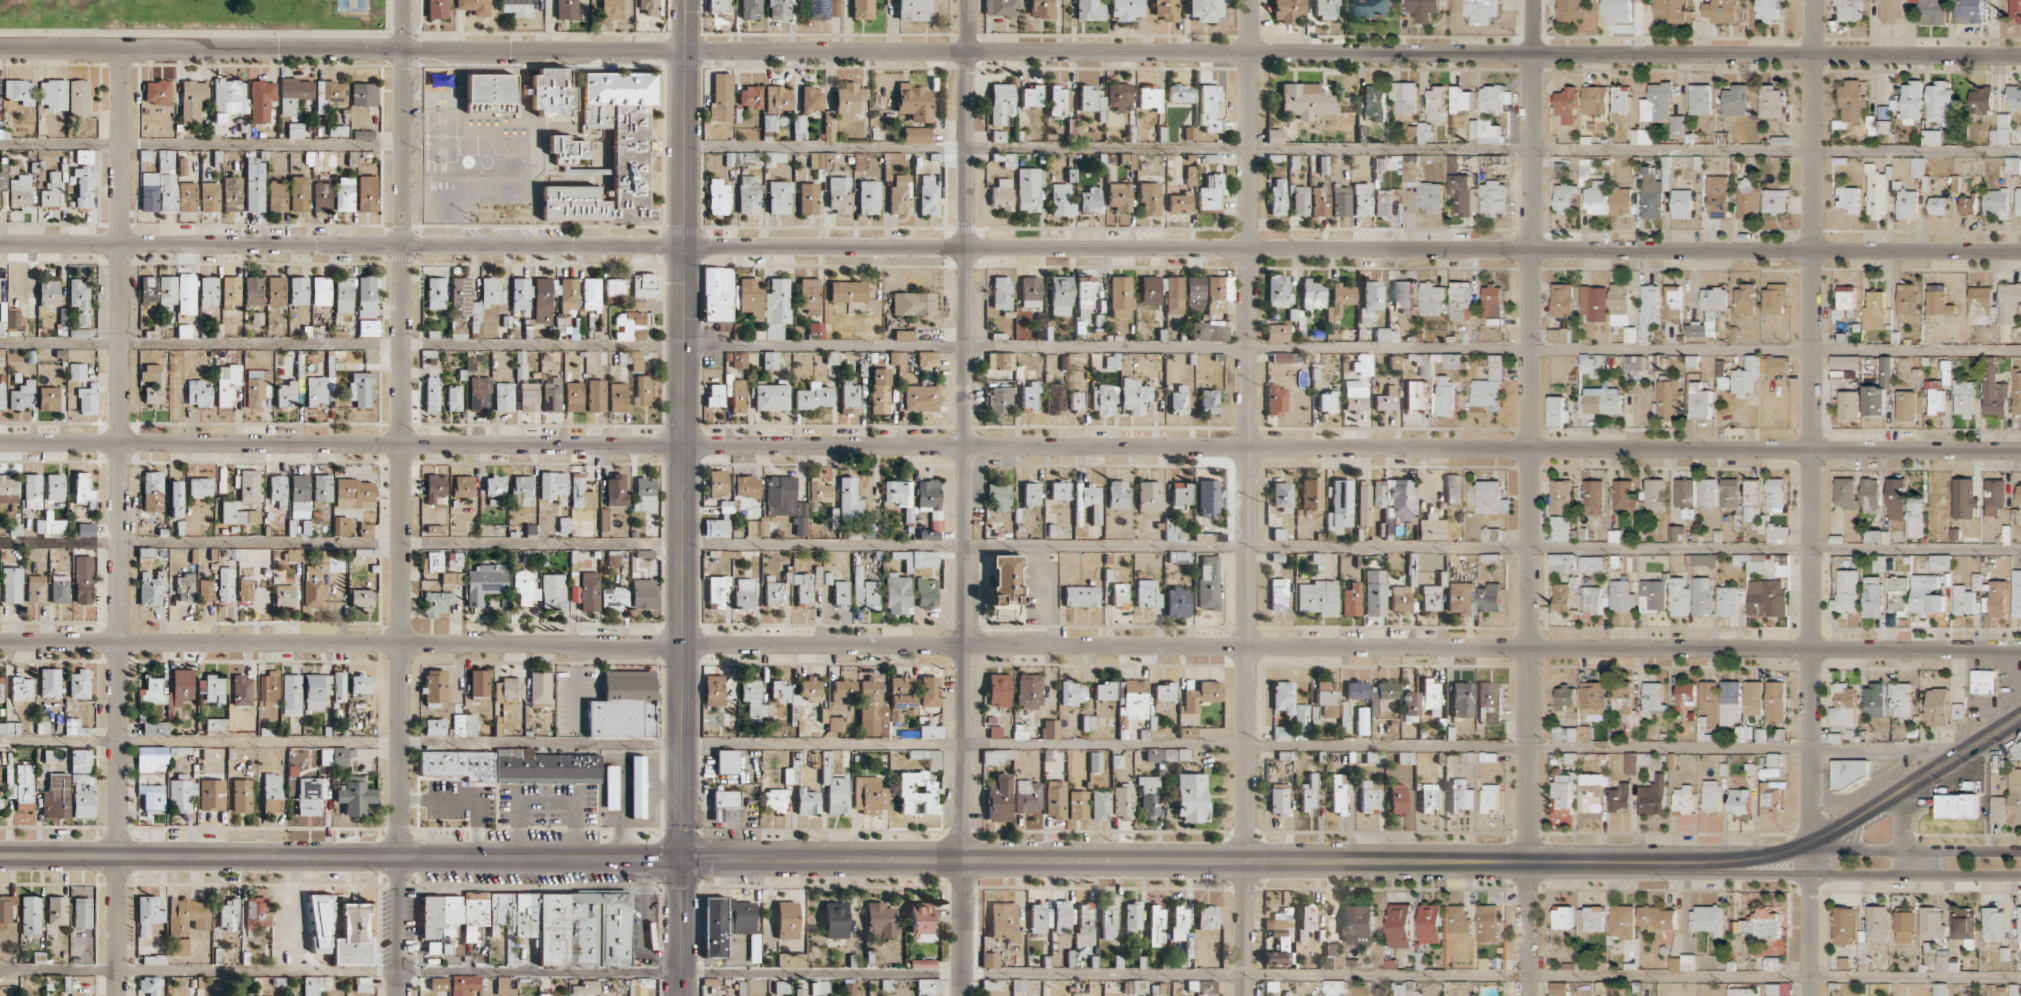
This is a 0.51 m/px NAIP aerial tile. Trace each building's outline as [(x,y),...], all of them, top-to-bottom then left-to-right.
[(427,18),(447,19),(448,0),(428,0),(427,18)] [(489,17),(490,0),(457,0),(456,10),(473,10),(473,16),(489,17)] [(501,12),(515,12),(515,18),(531,18),(532,0),(502,0),(501,12)] [(576,0),(557,0),(557,19),(576,19),(576,0)] [(602,19),(622,19),(622,0),(602,0),(602,19)] [(639,13),(658,13),(658,0),(639,0),(639,13)] [(728,13),(728,0),(709,0),(709,13),(728,13)] [(740,19),(760,20),(760,0),(741,0),(740,19)] [(790,19),(789,0),(769,0),(769,20),(790,19)] [(808,18),(839,18),(839,0),(808,0),(808,18)] [(873,20),(873,0),(852,0),(852,20),(873,20)] [(928,21),(928,0),(898,0),(898,21),(928,21)] [(985,16),(1017,15),(1016,0),(984,0),(985,16)] [(1052,18),(1053,0),(1030,0),(1029,18),(1052,18)] [(1097,4),(1097,0),(1077,0),(1076,20),(1103,21),(1104,4),(1097,4)] [(1111,20),(1132,20),(1132,17),(1141,17),(1141,0),(1111,0),(1111,20)] [(1177,0),(1154,0),(1154,16),(1162,16),(1162,22),(1177,22),(1177,0)] [(1196,16),(1196,22),(1215,22),(1215,17),(1222,17),(1222,1),(1225,1),(1225,0),(1189,0),(1189,16),(1196,16)] [(1273,17),(1282,17),(1281,23),(1295,24),(1295,17),(1303,17),(1303,0),(1273,0),(1273,17)] [(1333,3),(1337,3),(1337,0),(1314,0),(1314,18),(1334,18),(1333,3)] [(1352,17),(1391,16),(1391,0),(1352,0),(1352,17)] [(1408,12),(1417,13),(1416,23),(1431,23),(1431,12),(1440,13),(1440,0),(1408,0),(1408,12)] [(1465,16),(1471,16),(1471,25),(1491,25),(1491,17),(1498,17),(1498,0),(1465,0),(1465,16)] [(1581,19),(1582,0),(1558,0),(1557,18),(1581,19)] [(1603,23),(1631,23),(1631,0),(1603,0),(1603,23)] [(1653,20),(1685,20),(1685,0),(1653,0),(1653,20)] [(1738,23),(1738,0),(1711,0),(1711,3),(1702,3),(1701,17),(1711,17),(1711,23),(1738,23)] [(1779,22),(1779,0),(1757,0),(1756,22),(1779,22)] [(1836,20),(1864,21),(1865,0),(1837,0),(1836,20)] [(1875,4),(1880,4),(1879,22),(1901,22),(1901,0),(1875,0),(1875,4)] [(1946,0),(1919,0),(1919,25),(1946,25),(1946,0)] [(1955,23),(1983,23),(1983,0),(1954,0),(1955,23)] [(2010,18),(2017,18),(2018,24),(2020,24),(2020,0),(2009,0),(2010,18)] [(531,108),(538,108),(538,116),(565,115),(565,109),(574,109),(574,87),(566,87),(566,68),(537,68),(538,74),(531,74),(531,108)] [(613,128),(612,200),(598,200),(598,186),(542,186),(542,220),(654,221),(654,208),(647,208),(648,104),(654,104),(655,73),(583,73),(582,128),(613,128)] [(732,73),(712,73),(711,121),(731,121),(732,73)] [(466,113),(514,114),(515,75),(467,74),(466,113)] [(69,117),(88,118),(90,80),(70,79),(69,117)] [(214,123),(225,123),(225,114),(249,113),(248,98),(244,99),(244,79),(214,79),(214,123)] [(280,115),(294,116),(295,99),(312,99),(312,79),(281,79),(280,115)] [(1863,108),(1868,107),(1868,96),(1864,96),(1864,79),(1846,80),(1846,86),(1839,86),(1840,107),(1843,107),(1843,122),(1863,122),(1863,108)] [(21,106),(34,106),(34,80),(4,80),(5,99),(21,99),(21,106)] [(66,110),(67,81),(40,80),(39,104),(47,104),(47,109),(66,110)] [(170,104),(170,81),(145,81),(145,103),(170,104)] [(182,124),(200,124),(200,102),(208,101),(208,81),(182,81),(182,124)] [(251,81),(251,123),(269,124),(269,106),(276,106),(276,82),(251,81)] [(327,101),(347,102),(348,82),(316,81),(316,113),(326,114),(327,101)] [(836,89),(836,120),(855,120),(856,99),(863,99),(863,89),(856,89),(856,82),(843,82),(843,89),(836,89)] [(930,122),(931,88),(910,88),(910,82),(897,82),(897,113),(910,113),(910,122),(930,122)] [(1395,113),(1416,114),(1416,83),(1391,82),(1391,100),(1395,100),(1395,113)] [(1921,119),(1922,82),(1902,82),(1901,124),(1914,125),(1914,119),(1921,119)] [(376,106),(376,83),(352,83),(352,106),(376,106)] [(1108,107),(1115,106),(1115,112),(1131,112),(1131,83),(1108,84),(1108,107)] [(1641,120),(1671,120),(1672,83),(1649,83),(1648,99),(1641,99),(1641,120)] [(1013,115),(1013,84),(990,84),(991,126),(1004,125),(1004,116),(1013,115)] [(1042,84),(1032,84),(1032,89),(1021,89),(1021,107),(1042,107),(1042,84)] [(1065,90),(1058,90),(1058,84),(1050,84),(1049,115),(1065,115),(1065,90)] [(1711,115),(1712,85),(1690,84),(1690,114),(1711,115)] [(1749,115),(1749,84),(1732,85),(1732,90),(1723,90),(1723,115),(1749,115)] [(1096,111),(1096,90),(1090,90),(1090,85),(1079,85),(1079,111),(1096,111)] [(1200,131),(1219,132),(1219,120),(1214,120),(1215,100),(1220,100),(1220,85),(1200,85),(1200,131)] [(1386,122),(1386,85),(1364,85),(1363,116),(1373,116),(1373,122),(1386,122)] [(1480,112),(1503,112),(1503,86),(1481,85),(1480,112)] [(1760,118),(1782,117),(1782,105),(1786,105),(1785,85),(1759,86),(1760,118)] [(1139,109),(1159,109),(1159,86),(1139,86),(1139,109)] [(1192,103),(1193,86),(1169,86),(1169,102),(1192,103)] [(1452,111),(1472,111),(1472,92),(1460,92),(1460,86),(1452,86),(1452,111)] [(1555,115),(1563,115),(1563,124),(1576,124),(1576,86),(1566,86),(1566,93),(1556,93),(1555,115)] [(1607,113),(1608,86),(1583,86),(1582,113),(1607,113)] [(1613,86),(1614,112),(1630,112),(1629,86),(1613,86)] [(761,108),(761,87),(739,87),(740,108),(761,108)] [(766,112),(792,111),(791,87),(765,88),(766,112)] [(820,87),(802,87),(802,111),(821,111),(820,87)] [(1443,88),(1428,88),(1428,121),(1444,121),(1443,88)] [(1969,89),(1970,114),(1991,113),(1991,88),(1969,89)] [(2020,109),(2020,88),(2008,88),(2008,109),(2020,109)] [(1890,106),(1878,106),(1878,119),(1890,119),(1890,106)] [(824,140),(834,140),(833,112),(823,112),(824,140)] [(2009,114),(1997,114),(1997,127),(2009,127),(2009,114)] [(763,133),(777,133),(777,115),(763,115),(763,133)] [(793,140),(804,140),(805,115),(793,115),(793,140)] [(1685,116),(1671,116),(1671,137),(1685,137),(1685,116)] [(1470,119),(1471,142),(1502,142),(1502,125),(1492,125),(1492,119),(1470,119)] [(1890,121),(1878,121),(1878,134),(1890,134),(1890,121)] [(303,139),(304,123),(288,123),(288,139),(303,139)] [(1432,140),(1432,123),(1418,123),(1418,140),(1432,140)] [(347,135),(347,126),(329,126),(329,136),(347,135)] [(1184,140),(1196,140),(1196,127),(1185,126),(1184,140)] [(930,128),(904,127),(903,143),(930,143),(930,128)] [(1990,128),(1990,144),(2011,144),(2011,129),(1990,128)] [(1283,129),(1266,129),(1267,144),(1283,143),(1283,129)] [(1652,129),(1631,130),(1632,144),(1652,144),(1652,129)] [(374,139),(374,130),(353,131),(353,139),(374,139)] [(1942,145),(1941,130),(1922,130),(1923,145),(1942,145)] [(991,142),(1004,142),(1004,131),(991,131),(991,142)] [(568,135),(549,135),(549,153),(555,153),(555,164),(576,165),(576,158),(586,159),(586,141),(568,140),(568,135)] [(76,163),(92,163),(92,150),(76,150),(76,163)] [(176,150),(159,150),(159,211),(176,211),(176,150)] [(786,162),(786,152),(765,152),(764,167),(774,167),(775,162),(786,162)] [(810,168),(823,168),(823,152),(810,152),(810,168)] [(246,212),(264,211),(263,153),(260,153),(260,158),(246,158),(246,212)] [(1016,154),(994,153),(994,160),(1003,161),(1003,167),(1015,167),(1016,154)] [(2005,173),(2018,174),(2019,158),(2005,157),(2005,173)] [(1374,170),(1386,170),(1386,158),(1375,158),(1374,170)] [(1923,158),(1911,158),(1911,177),(1923,177),(1923,158)] [(1642,218),(1662,218),(1663,190),(1670,191),(1670,169),(1663,169),(1663,180),(1656,180),(1656,167),(1643,166),(1642,218)] [(91,208),(92,167),(73,167),(73,177),(77,177),(77,208),(91,208)] [(1018,212),(1040,211),(1039,185),(1045,185),(1044,168),(1017,169),(1018,212)] [(41,208),(60,207),(59,171),(49,171),(49,190),(40,190),(41,208)] [(141,211),(158,211),(158,172),(141,173),(141,211)] [(1195,185),(1195,173),(1186,173),(1186,185),(1195,185)] [(30,174),(18,174),(19,180),(9,180),(10,207),(30,207),(30,174)] [(889,186),(889,214),(908,214),(908,175),(894,174),(894,186),(889,186)] [(1199,187),(1198,209),(1219,209),(1219,194),(1223,194),(1223,174),(1205,174),(1205,187),(1199,187)] [(1471,215),(1471,175),(1450,174),(1449,215),(1471,215)] [(1887,174),(1868,174),(1867,219),(1886,220),(1887,174)] [(938,215),(937,184),(934,184),(933,175),(919,175),(920,215),(938,215)] [(291,212),(309,211),(309,176),(290,176),(291,212)] [(376,212),(376,176),(358,176),(358,212),(376,212)] [(759,176),(739,176),(738,214),(759,214),(759,176)] [(1728,176),(1707,176),(1708,218),(1728,218),(1728,176)] [(241,177),(223,177),(223,210),(241,210),(241,177)] [(354,211),(354,177),(336,177),(336,211),(354,211)] [(848,177),(828,177),(829,213),(849,213),(848,177)] [(729,185),(722,185),(722,178),(709,179),(710,215),(729,214),(729,185)] [(1285,178),(1275,178),(1275,187),(1270,187),(1270,215),(1284,215),(1285,178)] [(1737,218),(1756,219),(1758,179),(1738,178),(1737,218)] [(1012,211),(1012,179),(997,179),(997,187),(991,187),(991,207),(1003,207),(1003,211),(1012,211)] [(768,214),(788,215),(789,193),(792,193),(792,181),(769,181),(768,214)] [(859,214),(879,214),(879,181),(858,181),(859,214)] [(286,182),(268,182),(269,212),(287,211),(286,182)] [(313,182),(313,213),(331,213),(332,183),(313,182)] [(1481,182),(1480,215),(1505,216),(1505,182),(1481,182)] [(197,211),(196,183),(178,183),(179,211),(197,211)] [(218,211),(219,183),(201,183),(200,211),(218,211)] [(799,214),(817,215),(818,183),(799,183),(799,214)] [(1070,183),(1051,184),(1052,216),(1075,215),(1075,203),(1071,203),(1070,183)] [(1130,183),(1108,183),(1107,206),(1115,206),(1115,212),(1130,212),(1130,183)] [(1159,216),(1160,183),(1139,183),(1138,203),(1142,203),(1142,216),(1159,216)] [(1353,183),(1354,216),(1371,216),(1370,183),(1353,183)] [(1858,213),(1859,188),(1845,187),(1845,183),(1839,183),(1838,207),(1850,208),(1850,213),(1858,213)] [(1556,184),(1555,214),(1573,215),(1574,193),(1579,193),(1579,185),(1556,184)] [(1329,185),(1311,186),(1312,216),(1329,216),(1329,185)] [(1349,216),(1350,186),(1333,185),(1332,215),(1349,216)] [(1307,215),(1308,186),(1293,186),(1292,215),(1307,215)] [(1586,213),(1607,214),(1607,188),(1587,188),(1586,213)] [(1611,215),(1632,214),(1631,188),(1611,188),(1611,215)] [(1079,189),(1080,212),(1100,212),(1100,189),(1079,189)] [(1693,218),(1692,189),(1672,190),(1672,219),(1693,218)] [(1762,212),(1786,213),(1786,190),(1763,189),(1762,212)] [(1984,189),(1984,217),(2009,217),(2009,190),(1984,189)] [(1374,190),(1375,217),(1392,216),(1392,190),(1374,190)] [(1916,219),(1917,191),(1898,190),(1897,218),(1916,219)] [(1191,213),(1190,193),(1168,194),(1168,213),(1191,213)] [(1946,215),(1947,198),(1930,197),(1929,215),(1946,215)] [(1976,214),(1976,198),(1960,198),(1960,214),(1976,214)] [(703,321),(731,321),(731,267),(703,267),(703,321)] [(633,298),(655,298),(656,274),(634,274),(633,298)] [(1268,306),(1292,306),(1292,294),(1288,294),(1288,275),(1268,275),(1268,306)] [(158,276),(141,276),(141,303),(158,303),(158,276)] [(176,276),(159,276),(159,304),(176,304),(176,276)] [(195,314),(195,276),(178,276),(178,314),(195,314)] [(200,306),(217,306),(218,277),(201,276),(200,306)] [(240,305),(240,277),(223,276),(222,310),(231,310),(232,305),(240,305)] [(262,305),(263,277),(245,276),(244,304),(262,305)] [(358,276),(359,317),(376,317),(375,276),(358,276)] [(1049,305),(1071,305),(1071,277),(1050,276),(1049,305)] [(1160,277),(1141,276),(1141,304),(1160,305),(1160,277)] [(1166,314),(1183,313),(1183,276),(1165,277),(1166,314)] [(1186,309),(1204,309),(1204,277),(1187,276),(1186,309)] [(1208,313),(1225,313),(1225,299),(1233,299),(1232,276),(1207,277),(1208,313)] [(285,277),(267,277),(267,305),(285,305),(285,277)] [(290,305),(308,304),(307,277),(290,277),(290,305)] [(335,313),(352,313),(353,277),(336,277),(335,313)] [(445,309),(446,278),(427,277),(427,309),(445,309)] [(471,278),(452,277),(452,315),(471,315),(471,331),(480,332),(480,302),(470,301),(471,278)] [(499,290),(499,278),(482,277),(481,304),(505,305),(506,291),(499,290)] [(1040,307),(1040,277),(1020,277),(1021,307),(1040,307)] [(1130,277),(1110,277),(1110,318),(1130,318),(1130,277)] [(331,278),(313,278),(312,303),(330,304),(331,278)] [(512,309),(531,309),(530,278),(512,278),(512,309)] [(535,323),(552,323),(551,278),(534,278),(535,323)] [(578,278),(561,278),(560,310),(578,310),(578,278)] [(584,310),(601,310),(600,278),(583,278),(584,310)] [(762,321),(760,278),(738,278),(739,312),(750,311),(750,321),(762,321)] [(782,340),(782,323),(788,324),(788,278),(769,278),(769,292),(764,292),(764,340),(782,340)] [(799,309),(805,308),(805,314),(819,314),(818,278),(798,279),(799,309)] [(1325,283),(1309,282),(1310,278),(1302,278),(1302,309),(1325,309),(1325,283)] [(624,279),(607,279),(607,296),(624,295),(624,279)] [(39,304),(59,304),(59,280),(40,280),(39,304)] [(70,306),(77,306),(76,325),(88,326),(89,280),(70,280),(70,306)] [(866,282),(830,281),(830,301),(865,302),(866,282)] [(1078,281),(1078,318),(1087,318),(1087,310),(1093,310),(1093,281),(1078,281)] [(1360,324),(1374,324),(1374,310),(1382,310),(1382,281),(1363,281),(1363,308),(1360,309),(1360,324)] [(1394,307),(1401,307),(1402,314),(1413,313),(1412,281),(1393,281),(1394,307)] [(1420,315),(1441,315),(1442,301),(1445,301),(1446,287),(1433,287),(1433,282),(1421,282),(1420,315)] [(1452,320),(1472,319),(1471,282),(1451,282),(1452,320)] [(1553,316),(1575,316),(1574,283),(1553,284),(1553,316)] [(1764,313),(1783,313),(1783,297),(1788,297),(1788,284),(1765,283),(1764,313)] [(1999,326),(2001,326),(2001,342),(2011,342),(2012,305),(2020,305),(2020,283),(1999,283),(1999,326)] [(1611,325),(1630,325),(1630,284),(1611,284),(1611,325)] [(1897,321),(1915,321),(1916,285),(1898,284),(1897,321)] [(1927,314),(1956,314),(1956,304),(1946,304),(1946,284),(1927,285),(1927,314)] [(1354,304),(1355,285),(1332,285),(1332,315),(1341,315),(1341,304),(1354,304)] [(1501,317),(1502,285),(1483,285),(1482,317),(1501,317)] [(1755,286),(1735,285),(1734,313),(1754,313),(1755,286)] [(1607,286),(1581,286),(1581,314),(1588,314),(1588,321),(1607,321),(1607,286)] [(1665,321),(1681,321),(1681,286),(1665,286),(1665,321)] [(1855,286),(1837,286),(1837,308),(1832,308),(1832,319),(1843,319),(1843,309),(1854,309),(1855,286)] [(1991,287),(1969,287),(1969,315),(1991,315),(1991,287)] [(1715,336),(1715,310),(1727,310),(1727,289),(1701,289),(1701,310),(1706,310),(1706,323),(1686,323),(1686,336),(1715,336)] [(1863,329),(1884,329),(1885,291),(1868,291),(1867,307),(1863,307),(1863,329)] [(935,293),(893,292),(892,315),(934,315),(935,293)] [(8,328),(22,328),(22,310),(7,310),(8,328)] [(615,313),(616,340),(645,340),(644,312),(615,313)] [(1051,327),(1045,327),(1045,313),(1036,313),(1035,339),(1051,339),(1051,327)] [(359,336),(379,336),(379,320),(359,320),(359,336)] [(824,323),(807,322),(807,340),(823,340),(824,323)] [(1227,341),(1228,324),(1189,324),(1189,341),(1227,341)] [(1288,324),(1266,325),(1266,342),(1289,342),(1288,324)] [(179,338),(191,337),(191,326),(178,326),(179,338)] [(1569,329),(1549,328),(1548,342),(1568,342),(1569,329)] [(1375,342),(1397,342),(1397,329),(1375,329),(1375,342)] [(915,331),(895,330),(895,340),(914,341),(915,331)] [(516,378),(525,378),(526,351),(516,350),(516,378)] [(631,371),(642,371),(641,351),(630,351),(631,371)] [(763,368),(778,369),(778,352),(763,351),(763,368)] [(906,352),(889,351),(889,364),(898,365),(898,370),(906,370),(906,352)] [(917,366),(936,366),(937,352),(918,351),(917,366)] [(733,368),(747,368),(746,353),(732,354),(733,368)] [(987,370),(1013,370),(1013,353),(988,353),(987,370)] [(1300,362),(1300,353),(1273,353),(1273,363),(1300,362)] [(1372,374),(1372,353),(1357,353),(1357,361),(1353,361),(1353,374),(1372,374)] [(1119,355),(1105,354),(1105,369),(1119,370),(1119,355)] [(1432,376),(1432,354),(1415,354),(1415,365),(1421,365),(1421,376),(1432,376)] [(1443,368),(1462,368),(1462,354),(1443,354),(1443,368)] [(1471,405),(1486,405),(1486,411),(1501,411),(1502,355),(1490,355),(1489,380),(1472,380),(1471,405)] [(1759,355),(1746,355),(1745,369),(1732,369),(1731,396),(1747,396),(1747,392),(1758,393),(1759,355)] [(1390,368),(1399,368),(1399,356),(1389,356),(1390,368)] [(1624,369),(1644,370),(1644,356),(1625,356),(1624,369)] [(1860,356),(1830,356),(1830,369),(1860,369),(1860,356)] [(1594,372),(1594,357),(1580,357),(1580,372),(1594,372)] [(1787,357),(1767,357),(1767,373),(1787,373),(1787,357)] [(1864,385),(1863,415),(1885,416),(1886,387),(1891,387),(1892,357),(1881,357),(1880,386),(1864,385)] [(69,381),(85,380),(85,363),(69,363),(69,381)] [(163,405),(163,364),(146,364),(146,371),(140,371),(140,380),(155,380),(155,387),(144,387),(144,404),(154,404),(154,405),(163,405)] [(217,406),(234,406),(234,385),(241,385),(241,365),(217,365),(217,406)] [(871,414),(889,413),(888,368),(870,368),(871,414)] [(246,407),(265,407),(265,397),(270,397),(271,370),(247,369),(246,407)] [(350,400),(356,400),(356,408),(373,408),(373,373),(350,372),(350,400)] [(2020,416),(2020,372),(2013,372),(2013,416),(2020,416)] [(635,405),(651,406),(652,375),(635,375),(635,405)] [(1454,416),(1455,385),(1447,385),(1448,376),(1437,375),(1437,385),(1436,385),(1435,415),(1454,416)] [(327,405),(327,377),(307,377),(307,405),(327,405)] [(425,410),(438,411),(439,377),(426,377),(425,410)] [(490,377),(470,377),(470,411),(490,411),(490,377)] [(560,377),(543,377),(543,411),(560,411),(560,377)] [(841,413),(859,414),(859,385),(851,384),(851,379),(842,378),(841,413)] [(1120,409),(1129,409),(1129,415),(1143,416),(1144,401),(1150,401),(1150,386),(1138,386),(1138,378),(1121,378),(1120,409)] [(1719,388),(1729,388),(1729,378),(1719,378),(1719,388)] [(9,408),(32,409),(33,379),(24,379),(24,388),(10,388),(9,408)] [(211,407),(211,386),(204,386),(204,380),(188,379),(187,404),(197,404),(197,407),(211,407)] [(746,412),(745,379),(732,380),(732,413),(746,412)] [(587,412),(605,412),(605,380),(587,380),(587,412)] [(1366,412),(1365,380),(1344,381),(1345,410),(1353,410),(1353,413),(1366,412)] [(1684,390),(1680,390),(1679,380),(1657,381),(1658,422),(1679,421),(1678,403),(1685,403),(1684,390)] [(1954,417),(1973,417),(1974,381),(1955,380),(1954,417)] [(277,405),(296,405),(297,381),(288,381),(288,385),(277,385),(277,405)] [(795,390),(795,408),(832,409),(833,387),(819,387),(819,381),(809,381),(809,390),(795,390)] [(1021,387),(1022,410),(1039,410),(1038,381),(1030,381),(1030,387),(1021,387)] [(1424,381),(1406,381),(1405,409),(1424,409),(1424,381)] [(1929,414),(1944,414),(1944,381),(1925,381),(1925,399),(1929,399),(1929,414)] [(513,412),(513,383),(495,382),(494,411),(513,412)] [(520,411),(538,411),(538,383),(520,382),(520,411)] [(583,411),(582,382),(565,382),(565,412),(583,411)] [(1690,418),(1710,419),(1710,390),(1701,390),(1702,382),(1691,382),(1690,418)] [(97,414),(97,383),(89,383),(89,388),(79,388),(79,414),(97,414)] [(627,412),(627,383),(610,383),(609,412),(627,412)] [(723,384),(710,384),(710,397),(706,397),(706,407),(724,407),(723,384)] [(755,410),(788,410),(788,384),(755,384),(755,410)] [(1046,413),(1063,413),(1063,384),(1046,384),(1046,413)] [(937,385),(904,386),(905,411),(938,410),(937,385)] [(1186,414),(1186,385),(1176,385),(1176,392),(1170,392),(1170,414),(1186,414)] [(1374,412),(1389,412),(1389,409),(1396,409),(1396,385),(1386,385),(1386,395),(1374,395),(1374,412)] [(461,411),(461,386),(447,386),(447,411),(461,411)] [(1092,386),(1092,414),(1112,414),(1113,386),(1092,386)] [(1267,414),(1286,414),(1286,386),(1267,386),(1267,414)] [(59,387),(39,387),(39,410),(58,410),(59,387)] [(988,387),(988,413),(1011,414),(1012,387),(988,387)] [(1621,415),(1621,389),(1581,388),(1580,414),(1621,415)] [(1217,413),(1218,390),(1201,390),(1200,413),(1217,413)] [(1838,391),(1839,420),(1859,420),(1858,391),(1838,391)] [(1916,420),(1916,391),(1897,391),(1897,420),(1916,420)] [(1070,412),(1083,412),(1083,392),(1070,392),(1070,412)] [(1318,392),(1318,412),(1336,412),(1336,393),(1318,392)] [(1549,427),(1567,427),(1567,410),(1562,410),(1562,396),(1548,396),(1549,427)] [(259,470),(240,470),(240,504),(259,504),(259,470)] [(726,470),(709,471),(709,495),(727,495),(726,470)] [(96,505),(96,490),(88,490),(89,473),(75,472),(75,505),(96,505)] [(144,512),(163,511),(162,472),(143,472),(144,512)] [(567,473),(540,472),(539,499),(554,499),(554,494),(567,494),(567,473)] [(627,506),(628,493),(624,493),(624,474),(607,473),(606,505),(627,506)] [(18,475),(0,474),(0,503),(17,503),(18,475)] [(41,509),(41,474),(24,474),(24,508),(41,509)] [(64,474),(47,474),(47,500),(64,501),(64,474)] [(309,518),(310,475),(291,474),(290,518),(309,518)] [(332,475),(313,474),(313,507),(321,507),(321,502),(331,502),(332,475)] [(595,508),(596,485),(585,485),(585,474),(572,474),(571,508),(595,508)] [(1459,503),(1460,474),(1447,474),(1446,503),(1459,503)] [(286,476),(270,475),(269,499),(278,500),(277,510),(285,510),(286,476)] [(427,504),(436,504),(436,496),(446,496),(446,475),(426,475),(427,504)] [(454,476),(453,496),(473,497),(474,476),(454,476)] [(485,495),(504,496),(505,476),(485,476),(485,495)] [(533,505),(532,476),(512,476),(512,506),(533,505)] [(735,476),(735,497),(759,496),(759,476),(735,476)] [(794,516),(795,476),(767,476),(766,516),(794,516)] [(633,503),(633,512),(656,512),(655,480),(646,480),(646,477),(637,477),(637,503),(633,503)] [(831,501),(831,485),(821,485),(821,477),(810,477),(810,501),(831,501)] [(856,477),(839,477),(839,520),(862,520),(862,499),(856,499),(856,477)] [(211,497),(211,478),(189,478),(189,496),(211,497)] [(1739,479),(1721,478),(1721,507),(1739,507),(1739,479)] [(1785,478),(1767,478),(1767,512),(1785,512),(1785,478)] [(1855,478),(1835,478),(1835,505),(1844,505),(1844,509),(1860,509),(1860,500),(1855,500),(1855,478)] [(1887,520),(1904,520),(1905,478),(1887,478),(1887,520)] [(1953,519),(1974,518),(1974,507),(1980,507),(1980,498),(1975,498),(1975,478),(1953,479),(1953,519)] [(373,509),(373,480),(336,479),(335,508),(373,509)] [(1321,516),(1322,480),(1302,479),(1301,516),(1321,516)] [(1415,480),(1386,479),(1385,521),(1414,522),(1415,480)] [(1645,512),(1664,512),(1665,479),(1646,479),(1645,512)] [(1695,479),(1675,479),(1676,507),(1696,507),(1695,479)] [(1717,479),(1699,479),(1700,508),(1717,507),(1717,479)] [(1880,480),(1863,479),(1862,513),(1879,513),(1880,480)] [(1985,516),(2000,516),(2000,508),(2005,508),(2006,479),(1986,479),(1985,516)] [(917,511),(931,511),(931,532),(919,532),(919,540),(941,540),(942,511),(939,511),(939,480),(918,480),(917,511)] [(1218,480),(1199,480),(1198,517),(1218,517),(1218,480)] [(1351,480),(1332,480),(1332,487),(1326,487),(1326,496),(1331,496),(1331,511),(1326,511),(1326,535),(1343,534),(1343,527),(1351,527),(1351,480)] [(1551,513),(1572,512),(1571,480),(1551,480),(1551,513)] [(1603,481),(1584,480),(1584,514),(1603,515),(1603,481)] [(1613,508),(1638,509),(1638,498),(1633,498),(1633,481),(1614,480),(1613,508)] [(1760,514),(1761,480),(1745,480),(1745,522),(1751,522),(1751,532),(1766,532),(1766,514),(1760,514)] [(182,481),(170,481),(171,517),(182,517),(182,481)] [(884,501),(899,502),(899,506),(912,506),(912,481),(885,481),(884,501)] [(1108,509),(1127,509),(1127,481),(1108,481),(1108,509)] [(1370,526),(1371,481),(1358,481),(1357,525),(1370,526)] [(1373,506),(1384,506),(1384,481),(1373,481),(1373,506)] [(1478,481),(1477,513),(1510,513),(1510,499),(1501,499),(1501,481),(1478,481)] [(1051,500),(1069,500),(1069,483),(1051,482),(1051,500)] [(1160,482),(1138,482),(1138,510),(1160,511),(1160,482)] [(1191,482),(1172,483),(1172,506),(1191,506),(1191,482)] [(1039,483),(1024,483),(1024,505),(1039,505),(1039,483)] [(1291,483),(1272,483),(1272,507),(1280,507),(1280,512),(1291,512),(1291,483)] [(1010,485),(990,485),(990,512),(1010,512),(1010,485)] [(1100,525),(1100,485),(1075,485),(1074,511),(1081,511),(1081,505),(1091,506),(1091,525),(1100,525)] [(1907,537),(1924,537),(1924,498),(1907,498),(1907,537)] [(240,500),(222,500),(222,524),(247,523),(246,509),(240,509),(240,500)] [(806,502),(797,502),(798,517),(794,517),(794,536),(807,535),(806,502)] [(247,522),(259,523),(259,510),(248,510),(247,522)] [(36,532),(66,533),(66,520),(52,519),(52,511),(45,511),(45,519),(36,519),(36,532)] [(1445,539),(1445,519),(1435,519),(1435,513),(1426,513),(1426,519),(1419,519),(1419,540),(1445,539)] [(349,536),(349,516),(333,517),(333,536),(349,536)] [(1570,541),(1570,516),(1551,516),(1551,541),(1570,541)] [(728,519),(705,519),(705,537),(729,537),(728,519)] [(762,520),(746,521),(747,536),(763,536),(762,520)] [(94,524),(77,523),(77,535),(94,536),(94,524)] [(373,524),(359,523),(359,537),(372,537),(373,524)] [(1787,543),(1787,526),(1767,525),(1766,543),(1787,543)] [(1669,542),(1683,542),(1684,526),(1669,526),(1669,542)] [(1500,529),(1482,528),(1482,540),(1499,541),(1500,529)] [(1866,543),(1889,544),(1889,530),(1866,530),(1866,543)] [(300,549),(287,548),(286,560),(300,561),(300,549)] [(937,568),(936,550),(891,552),(891,559),(905,558),(905,569),(937,568)] [(443,551),(427,551),(427,562),(423,562),(422,571),(442,572),(443,551)] [(1189,551),(1169,552),(1169,563),(1189,563),(1189,551)] [(462,568),(462,552),(448,552),(448,567),(462,568)] [(1550,554),(1550,573),(1577,573),(1576,554),(1550,554)] [(1716,555),(1692,554),(1692,565),(1715,566),(1716,555)] [(1765,574),(1766,555),(1747,554),(1746,573),(1765,574)] [(1018,604),(1017,555),(991,556),(991,604),(1018,604)] [(1930,570),(1951,570),(1951,555),(1930,555),(1930,570)] [(75,603),(93,603),(92,556),(74,556),(75,603)] [(1219,556),(1199,556),(1199,609),(1218,610),(1219,556)] [(1604,572),(1604,556),(1579,557),(1580,572),(1604,572)] [(1776,576),(1788,576),(1788,557),(1775,558),(1776,576)] [(322,566),(304,565),(303,607),(321,607),(322,566)] [(468,607),(483,607),(483,593),(507,593),(507,565),(467,566),(468,607)] [(22,603),(23,567),(3,567),(2,603),(22,603)] [(234,567),(219,567),(218,600),(233,600),(234,567)] [(854,568),(853,606),(862,606),(862,609),(878,610),(879,581),(861,581),(861,568),(854,568)] [(1365,616),(1385,616),(1386,570),(1366,569),(1365,616)] [(140,606),(161,605),(161,590),(165,590),(165,570),(153,570),(153,571),(140,572),(140,606)] [(532,606),(532,600),(540,600),(540,588),(533,588),(533,570),(513,571),(514,592),(519,592),(519,606),(532,606)] [(1830,612),(1858,613),(1858,570),(1837,570),(1837,599),(1830,599),(1830,612)] [(2012,570),(2012,618),(2020,618),(2020,570),(2012,570)] [(797,584),(796,605),(812,605),(812,573),(792,573),(792,584),(797,584)] [(177,575),(178,601),(194,600),(193,574),(177,575)] [(541,575),(542,609),(565,608),(565,574),(541,575)] [(27,603),(44,603),(45,575),(28,575),(27,603)] [(69,576),(51,575),(51,603),(68,603),(69,576)] [(764,607),(780,607),(781,582),(773,582),(773,576),(765,575),(764,607)] [(1938,575),(1912,575),(1911,612),(1920,612),(1920,617),(1929,617),(1929,612),(1945,612),(1945,594),(1938,594),(1938,575)] [(729,576),(708,576),(708,609),(724,609),(724,592),(730,592),(729,576)] [(1881,576),(1862,576),(1862,617),(1881,618),(1881,576)] [(886,577),(886,614),(910,614),(909,577),(886,577)] [(1554,583),(1554,611),(1570,611),(1570,592),(1583,592),(1582,614),(1600,614),(1600,587),(1578,586),(1578,577),(1569,577),(1569,584),(1554,583)] [(1712,577),(1692,578),(1693,616),(1712,615),(1712,577)] [(1890,610),(1898,611),(1898,616),(1907,616),(1908,577),(1886,577),(1885,591),(1890,591),(1890,610)] [(753,578),(735,579),(736,609),(753,609),(753,578)] [(916,606),(936,606),(937,578),(917,578),(916,606)] [(1287,579),(1271,578),(1270,611),(1286,612),(1287,579)] [(1684,578),(1669,578),(1668,616),(1689,616),(1689,587),(1684,587),(1684,578)] [(213,579),(199,579),(198,604),(213,605),(213,579)] [(252,579),(238,579),(239,606),(253,606),(252,579)] [(633,608),(655,609),(655,580),(633,579),(633,608)] [(1136,607),(1161,607),(1161,593),(1156,593),(1156,580),(1136,580),(1136,607)] [(1636,612),(1636,593),(1630,593),(1630,580),(1610,581),(1610,612),(1636,612)] [(1666,581),(1640,580),(1640,611),(1665,612),(1666,581)] [(1748,616),(1786,616),(1786,581),(1748,580),(1748,616)] [(2006,616),(2007,581),(1989,580),(1989,598),(1982,598),(1982,616),(2006,616)] [(833,607),(848,607),(848,581),(833,581),(833,607)] [(1337,582),(1298,581),(1297,612),(1319,612),(1319,616),(1336,617),(1337,582)] [(1361,615),(1360,582),(1350,582),(1350,589),(1341,589),(1342,616),(1361,615)] [(1448,615),(1467,615),(1467,592),(1474,592),(1474,583),(1448,582),(1448,615)] [(1500,611),(1501,583),(1486,582),(1486,589),(1479,588),(1478,611),(1500,611)] [(1127,583),(1112,584),(1113,608),(1128,608),(1127,583)] [(295,585),(275,585),(275,606),(294,606),(295,585)] [(1422,610),(1440,611),(1440,586),(1422,585),(1422,610)] [(1974,591),(1965,591),(1966,585),(1953,585),(1953,614),(1974,614),(1974,591)] [(1099,587),(1064,586),(1064,606),(1098,607),(1099,587)] [(1392,612),(1410,611),(1409,586),(1391,586),(1392,612)] [(602,588),(602,609),(628,609),(628,587),(602,588)] [(1717,616),(1737,616),(1737,587),(1717,587),(1717,616)] [(1166,617),(1188,618),(1188,588),(1166,588),(1166,617)] [(351,607),(372,607),(373,590),(351,589),(351,607)] [(454,592),(423,592),(423,617),(438,617),(438,614),(445,614),(446,604),(454,604),(454,592)] [(69,698),(88,699),(89,669),(79,668),(78,674),(70,673),(69,698)] [(60,669),(40,669),(41,697),(60,697),(60,669)] [(173,669),(172,706),(181,706),(181,700),(192,700),(193,670),(173,669)] [(471,697),(489,696),(489,669),(470,670),(471,697)] [(278,670),(267,670),(267,675),(260,675),(260,707),(278,707),(278,670)] [(446,670),(425,670),(425,688),(421,688),(421,693),(425,693),(425,705),(446,705),(446,670)] [(588,701),(587,737),(653,738),(654,671),(604,670),(603,701),(588,701)] [(1971,694),(1995,694),(1996,670),(1972,670),(1971,694)] [(345,672),(333,672),(334,702),(346,702),(345,672)] [(549,672),(529,672),(530,706),(549,706),(549,672)] [(283,716),(301,715),(301,674),(282,675),(283,716)] [(305,710),(323,710),(323,694),(331,694),(331,675),(306,674),(305,710)] [(988,707),(1009,707),(1010,674),(988,674),(988,707)] [(1016,707),(1040,708),(1040,674),(1017,674),(1016,707)] [(371,693),(371,675),(351,675),(351,693),(371,693)] [(705,706),(723,705),(723,675),(704,675),(705,706)] [(233,705),(252,705),(252,676),(233,676),(233,705)] [(938,706),(939,677),(921,676),(920,705),(938,706)] [(224,702),(224,677),(198,677),(198,691),(205,692),(205,702),(224,702)] [(12,700),(32,700),(32,678),(11,678),(12,700)] [(138,703),(172,703),(172,694),(162,693),(163,678),(146,678),(146,689),(138,689),(138,703)] [(861,737),(887,736),(887,704),(881,704),(881,678),(860,679),(861,737)] [(1438,717),(1439,683),(1431,683),(1431,679),(1423,678),(1422,709),(1429,709),(1429,716),(1438,717)] [(494,679),(494,701),(521,700),(521,679),(494,679)] [(821,679),(800,679),(800,695),(807,695),(807,701),(820,701),(821,679)] [(838,703),(838,697),(855,697),(856,680),(833,679),(832,703),(838,703)] [(760,704),(760,680),(741,680),(741,701),(748,701),(748,722),(759,722),(759,717),(767,717),(767,703),(760,704)] [(1293,681),(1273,681),(1273,710),(1284,710),(1284,714),(1293,714),(1293,681)] [(1317,705),(1323,705),(1322,717),(1336,717),(1337,682),(1317,681),(1317,705)] [(1347,699),(1366,699),(1367,681),(1348,681),(1347,699)] [(1720,725),(1733,726),(1734,721),(1740,721),(1741,681),(1721,681),(1720,725)] [(1743,714),(1762,715),(1763,681),(1744,681),(1743,714)] [(1766,721),(1784,722),(1785,682),(1766,681),(1766,721)] [(772,682),(771,702),(798,703),(798,693),(790,693),(790,682),(772,682)] [(1095,700),(1114,700),(1114,682),(1095,682),(1095,700)] [(1396,698),(1397,682),(1377,682),(1377,698),(1396,698)] [(1472,683),(1453,682),(1452,717),(1472,717),(1472,683)] [(1606,714),(1605,682),(1580,682),(1581,714),(1606,714)] [(1644,710),(1664,710),(1663,682),(1643,683),(1644,710)] [(1855,726),(1856,688),(1848,688),(1848,683),(1836,682),(1835,706),(1830,706),(1829,725),(1855,726)] [(1083,705),(1083,683),(1061,683),(1061,704),(1083,705)] [(1478,722),(1501,722),(1501,683),(1478,683),(1478,722)] [(1695,683),(1676,683),(1676,705),(1695,706),(1695,683)] [(1912,717),(1912,683),(1890,683),(1890,716),(1912,717)] [(1154,701),(1175,701),(1175,684),(1155,684),(1154,701)] [(1885,715),(1885,684),(1864,684),(1864,715),(1885,715)] [(1575,687),(1556,686),(1556,711),(1565,711),(1565,705),(1575,705),(1575,687)] [(1613,687),(1614,709),(1623,709),(1624,738),(1638,737),(1637,711),(1633,711),(1633,686),(1613,687)] [(1927,725),(1949,725),(1948,689),(1926,689),(1927,725)] [(1348,732),(1349,702),(1341,702),(1340,732),(1348,732)] [(1964,719),(1964,703),(1953,703),(1952,719),(1964,719)] [(1294,730),(1308,731),(1308,704),(1295,704),(1294,730)] [(1356,734),(1367,734),(1367,707),(1356,707),(1356,734)] [(475,714),(452,714),(453,736),(475,736),(475,714)] [(1096,715),(1082,715),(1081,730),(1095,730),(1096,715)] [(840,732),(840,717),(828,716),(827,731),(840,732)] [(90,727),(80,727),(80,718),(65,718),(66,735),(90,735),(90,727)] [(227,718),(206,719),(206,732),(228,732),(227,718)] [(425,736),(445,735),(445,719),(425,719),(425,736)] [(1059,739),(1059,720),(1042,720),(1041,738),(1059,739)] [(143,736),(168,736),(168,721),(143,722),(143,736)] [(302,721),(288,721),(288,735),(302,735),(302,721)] [(21,723),(0,722),(0,734),(21,735),(21,723)] [(919,739),(942,739),(942,726),(919,725),(919,739)] [(1738,725),(1736,741),(1747,742),(1750,727),(1738,725)] [(989,737),(1001,737),(1001,727),(989,727),(989,737)] [(1196,727),(1179,727),(1179,739),(1196,739),(1196,727)] [(1576,739),(1575,727),(1553,728),(1553,740),(1576,739)] [(1752,742),(1765,742),(1765,729),(1753,728),(1752,742)] [(2013,741),(2013,761),(2020,761),(2020,741),(2013,741)] [(152,772),(153,747),(138,746),(137,772),(152,772)] [(321,747),(320,765),(349,766),(349,757),(355,758),(355,748),(321,747)] [(1189,748),(1145,749),(1146,761),(1189,761),(1189,748)] [(982,750),(983,765),(1002,764),(1002,759),(1013,759),(1013,749),(982,750)] [(71,773),(90,773),(90,750),(71,750),(71,773)] [(420,750),(419,775),(465,776),(465,782),(600,783),(600,755),(531,754),(531,751),(420,750)] [(738,750),(716,750),(717,773),(738,773),(738,750)] [(848,814),(848,777),(830,777),(831,750),(822,750),(821,784),(828,784),(827,814),(848,814)] [(941,750),(908,750),(909,759),(928,759),(928,771),(941,771),(941,750)] [(1101,772),(1102,752),(1089,752),(1089,772),(1101,772)] [(1625,774),(1636,775),(1637,753),(1625,752),(1625,774)] [(1649,753),(1637,754),(1638,765),(1649,764),(1649,753)] [(631,817),(644,817),(643,755),(631,756),(631,817)] [(1111,768),(1122,768),(1122,755),(1111,755),(1111,768)] [(1832,760),(1833,786),(1869,786),(1868,759),(1832,760)] [(1745,775),(1756,775),(1756,764),(1745,763),(1745,775)] [(33,811),(33,764),(17,764),(16,811),(33,811)] [(617,766),(605,766),(606,809),(618,809),(617,766)] [(2020,823),(2020,768),(2008,768),(2009,823),(2020,823)] [(899,772),(900,814),(936,813),(936,781),(927,781),(927,772),(899,772)] [(70,774),(48,773),(47,791),(42,791),(41,817),(69,818),(70,774)] [(168,780),(169,812),(191,811),(191,797),(197,797),(196,781),(187,781),(187,773),(176,774),(177,779),(168,780)] [(263,812),(281,813),(282,774),(264,773),(263,812)] [(1205,773),(1177,773),(1177,822),(1206,822),(1205,773)] [(1308,784),(1301,784),(1301,812),(1314,812),(1315,773),(1309,773),(1308,784)] [(1638,786),(1637,814),(1664,815),(1665,773),(1653,773),(1653,786),(1638,786)] [(1331,814),(1345,813),(1345,774),(1331,774),(1331,814)] [(1554,812),(1571,812),(1570,795),(1577,795),(1577,774),(1553,774),(1554,812)] [(1579,813),(1603,813),(1603,786),(1608,786),(1608,774),(1579,774),(1579,813)] [(365,816),(365,804),(376,804),(376,788),(365,788),(365,775),(344,775),(344,787),(336,787),(336,802),(345,802),(345,816),(365,816)] [(987,821),(1010,822),(1010,776),(988,775),(987,821)] [(889,809),(889,787),(880,788),(880,776),(854,776),(854,809),(862,809),(862,815),(880,814),(880,809),(889,809)] [(1159,776),(1137,776),(1136,784),(1141,784),(1140,820),(1151,820),(1151,815),(1158,815),(1159,776)] [(298,815),(321,816),(321,797),(324,797),(325,778),(299,777),(298,815)] [(224,811),(225,780),(200,779),(199,810),(224,811)] [(232,813),(251,813),(252,780),(233,779),(232,813)] [(1466,779),(1451,779),(1452,813),(1459,813),(1459,809),(1475,809),(1475,789),(1466,789),(1466,779)] [(1065,781),(1046,780),(1045,815),(1053,815),(1053,819),(1065,819),(1065,781)] [(1703,810),(1720,809),(1719,780),(1702,781),(1703,810)] [(1040,810),(1041,781),(1016,781),(1015,813),(1032,813),(1032,809),(1040,810)] [(1782,781),(1759,782),(1760,814),(1783,814),(1782,781)] [(15,798),(16,782),(6,782),(6,798),(15,798)] [(1609,810),(1630,810),(1630,782),(1620,782),(1620,789),(1610,789),(1609,810)] [(1113,784),(1113,816),(1120,816),(1119,820),(1132,820),(1132,785),(1113,784)] [(1407,785),(1390,784),(1390,816),(1406,816),(1407,785)] [(1421,813),(1436,813),(1436,784),(1421,784),(1421,813)] [(1498,784),(1483,784),(1483,813),(1498,814),(1498,784)] [(1690,784),(1682,785),(1683,789),(1673,790),(1674,812),(1691,811),(1690,784)] [(164,785),(137,785),(137,793),(143,793),(144,810),(164,810),(164,785)] [(94,818),(94,787),(73,786),(73,818),(94,818)] [(1287,814),(1287,786),(1270,786),(1270,814),(1287,814)] [(819,791),(805,792),(805,787),(797,787),(798,814),(819,814),(819,791)] [(1360,813),(1376,813),(1377,789),(1361,788),(1360,813)] [(1729,814),(1749,814),(1750,789),(1729,789),(1729,814)] [(740,790),(713,791),(714,821),(722,821),(722,809),(740,808),(740,790)] [(785,790),(764,790),(764,808),(774,808),(774,813),(785,813),(785,790)] [(1087,791),(1069,791),(1069,820),(1087,820),(1087,791)] [(1109,791),(1091,791),(1091,818),(1110,818),(1109,791)] [(1977,818),(1977,795),(1937,794),(1937,818),(1977,818)] [(2006,823),(2006,796),(1990,796),(1990,823),(2006,823)] [(464,942),(476,942),(476,925),(488,926),(488,892),(464,892),(464,942)] [(490,893),(489,937),(497,937),(498,925),(506,925),(506,966),(514,966),(514,937),(539,937),(539,965),(628,966),(629,894),(490,893)] [(5,929),(5,921),(11,921),(11,913),(16,913),(16,895),(0,895),(0,929),(5,929)] [(312,953),(331,952),(329,895),(310,895),(312,953)] [(41,896),(22,896),(21,934),(40,935),(41,896)] [(164,910),(157,909),(157,896),(139,896),(138,937),(149,938),(149,923),(164,923),(164,910)] [(422,938),(442,938),(442,954),(454,954),(454,923),(461,923),(461,896),(422,896),(422,938)] [(67,925),(67,897),(48,897),(48,925),(67,925)] [(246,897),(247,928),(269,927),(268,897),(246,897)] [(703,957),(724,957),(725,897),(704,897),(703,957)] [(91,928),(91,898),(73,898),(74,928),(91,928)] [(210,930),(210,900),(169,899),(169,935),(187,936),(188,920),(193,920),(193,929),(210,930)] [(238,900),(219,900),(220,929),(238,929),(238,900)] [(1054,900),(1053,931),(1069,931),(1070,901),(1054,900)] [(732,934),(750,933),(750,962),(759,962),(759,934),(754,934),(754,901),(726,901),(726,909),(732,909),(732,934)] [(797,938),(798,902),(777,902),(777,938),(797,938)] [(824,938),(846,939),(847,903),(825,902),(824,938)] [(885,902),(866,902),(866,937),(895,937),(895,908),(885,908),(885,902)] [(1140,902),(1125,902),(1125,933),(1139,934),(1140,902)] [(333,964),(371,964),(371,936),(368,936),(368,904),(343,903),(343,938),(334,938),(333,964)] [(990,938),(1007,938),(1007,944),(1016,944),(1017,903),(991,903),(990,938)] [(1078,903),(1078,934),(1092,935),(1093,903),(1078,903)] [(909,904),(909,934),(930,934),(930,922),(932,922),(932,904),(909,904)] [(1102,904),(1102,940),(1115,940),(1116,904),(1102,904)] [(1149,904),(1149,946),(1164,947),(1164,904),(1149,904)] [(1412,947),(1411,904),(1389,904),(1390,947),(1412,947)] [(1419,943),(1442,943),(1442,905),(1420,904),(1419,943)] [(1051,931),(1051,909),(1038,909),(1038,905),(1029,905),(1030,931),(1051,931)] [(1374,905),(1344,905),(1344,944),(1373,944),(1374,905)] [(1449,906),(1449,936),(1471,935),(1471,919),(1465,919),(1465,905),(1449,906)] [(1477,942),(1498,942),(1498,905),(1477,905),(1477,942)] [(1635,906),(1610,905),(1610,937),(1635,938),(1635,906)] [(1299,942),(1306,942),(1306,930),(1315,930),(1315,911),(1308,911),(1308,906),(1300,906),(1299,942)] [(1604,931),(1604,906),(1586,906),(1586,931),(1604,931)] [(1691,930),(1714,931),(1714,937),(1724,937),(1725,906),(1691,906),(1691,930)] [(1888,906),(1867,906),(1867,940),(1888,940),(1888,906)] [(1185,941),(1186,907),(1172,907),(1171,941),(1185,941)] [(1197,907),(1197,929),(1217,929),(1217,907),(1197,907)] [(1639,926),(1650,926),(1650,930),(1676,930),(1676,908),(1639,907),(1639,926)] [(1855,944),(1856,908),(1834,907),(1833,944),(1855,944)] [(1947,924),(1942,924),(1943,907),(1920,907),(1920,938),(1947,939),(1947,924)] [(2004,909),(1984,909),(1984,941),(2004,941),(2004,909)] [(1741,919),(1741,933),(1755,934),(1755,937),(1780,938),(1781,911),(1757,910),(1756,919),(1741,919)] [(1914,911),(1895,912),(1895,943),(1914,943),(1914,911)] [(1287,965),(1288,937),(1293,937),(1293,919),(1283,919),(1283,913),(1271,913),(1271,937),(1279,937),(1279,952),(1264,952),(1264,964),(1287,965)] [(188,956),(188,938),(170,938),(171,956),(188,956)] [(438,954),(438,942),(427,942),(426,954),(438,954)] [(1337,943),(1325,943),(1325,969),(1336,969),(1337,943)] [(982,967),(998,967),(998,952),(982,952),(982,967)] [(804,968),(805,954),(778,953),(777,967),(804,968)] [(1694,971),(1694,954),(1680,954),(1680,958),(1670,957),(1669,970),(1694,971)] [(143,956),(143,965),(167,964),(166,955),(143,956)] [(1957,972),(1957,956),(1936,956),(1936,972),(1957,972)] [(1780,957),(1763,957),(1763,970),(1779,970),(1780,957)] [(451,975),(451,995),(473,995),(473,990),(479,990),(479,975),(451,975)] [(304,976),(304,995),(322,995),(322,989),(331,989),(331,977),(304,976)] [(160,977),(139,977),(139,992),(149,992),(149,995),(160,995),(160,977)] [(447,991),(447,978),(431,977),(430,991),(447,991)] [(498,977),(497,995),(507,995),(508,977),(498,977)] [(941,979),(917,979),(917,993),(941,993),(941,979)] [(1013,992),(1024,992),(1023,979),(1012,979),(1013,992)] [(811,992),(827,993),(828,980),(812,980),(811,992)] [(1003,980),(982,980),(982,990),(1004,989),(1003,980)] [(1146,992),(1146,980),(1133,981),(1133,993),(1146,992)] [(1216,992),(1216,980),(1188,981),(1188,993),(1216,992)] [(598,981),(581,981),(581,985),(572,985),(572,994),(599,994),(598,981)] [(788,992),(789,981),(775,981),(775,992),(788,992)] [(1344,981),(1324,981),(1324,994),(1344,994),(1344,981)] [(1556,995),(1562,995),(1567,995),(1567,983),(1551,983),(1550,995),(1546,995),(1556,995)] [(1766,984),(1766,995),(1781,995),(1789,995),(1789,983),(1766,984)] [(1933,983),(1933,995),(1947,995),(1947,983),(1933,983)] [(2018,984),(2009,985),(2009,995),(2018,995),(2018,984)] [(1727,988),(1727,995),(1755,995),(1755,988),(1727,988)]
